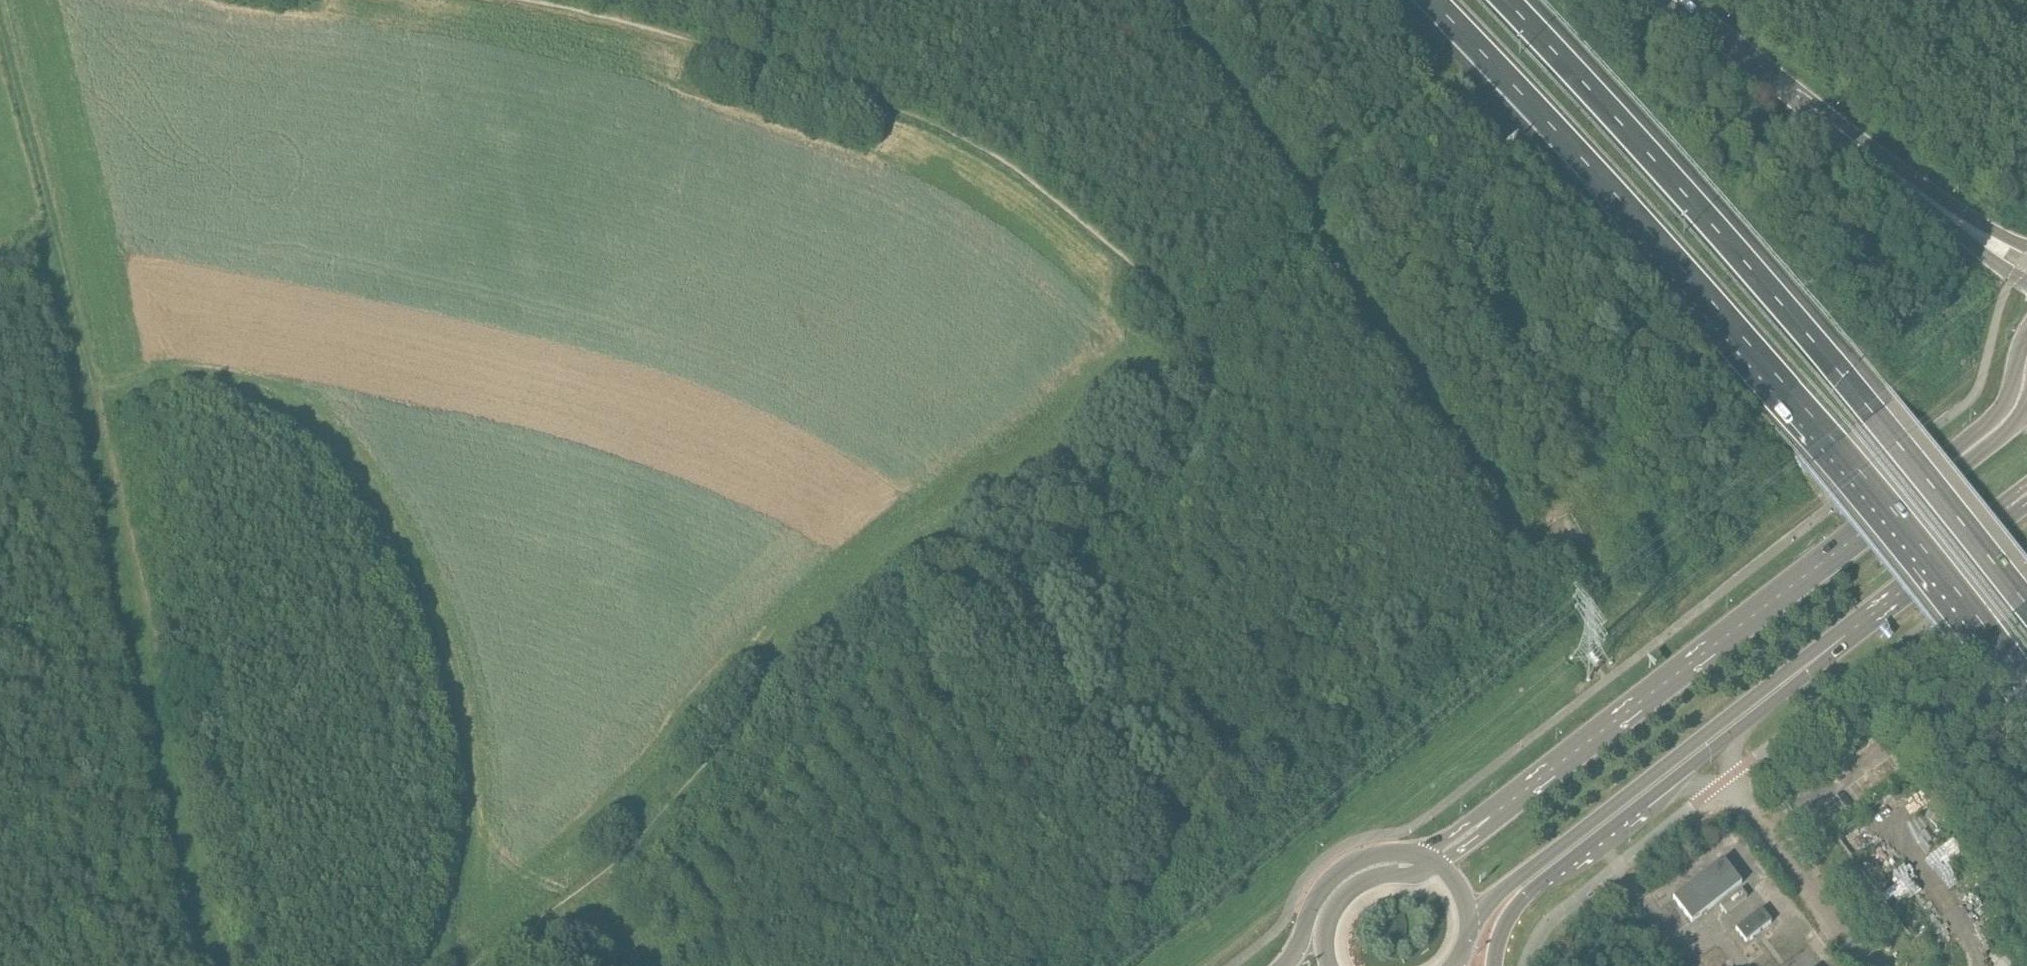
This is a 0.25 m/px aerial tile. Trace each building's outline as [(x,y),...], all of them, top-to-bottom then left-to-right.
[(1689,922),(1739,884),(1722,861),(1671,899),(1689,922)] [(1720,906),(1727,915),(1748,898),(1741,890),(1720,906)] [(1744,943),(1770,922),(1759,909),(1733,929),(1744,943)]
